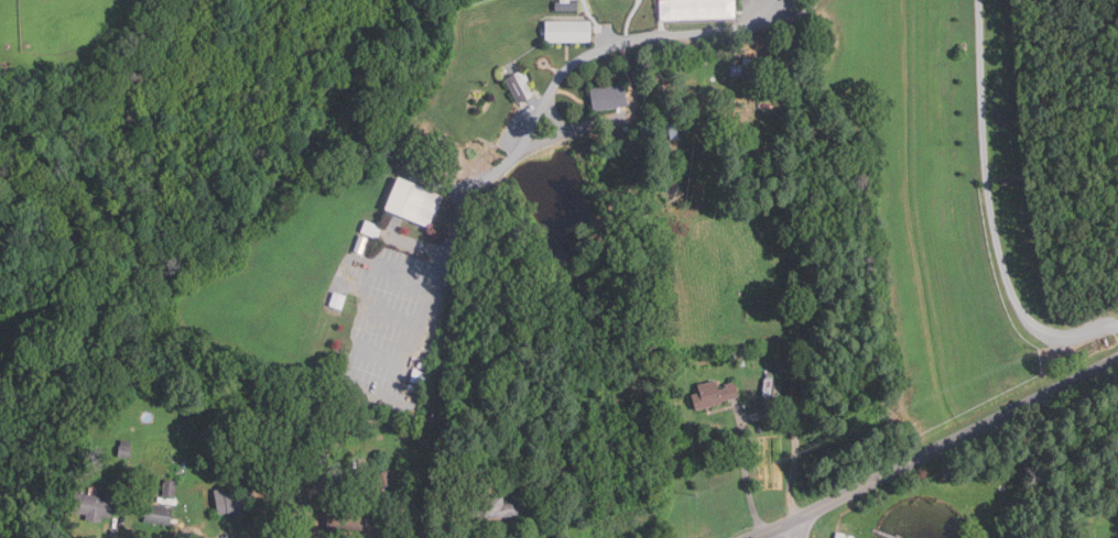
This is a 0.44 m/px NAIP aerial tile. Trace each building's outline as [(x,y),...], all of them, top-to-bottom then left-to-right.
[(676,19),(675,0),(736,0),(737,17),(676,19)] [(578,11),(555,11),(555,2),(578,2),(578,11)] [(590,42),(545,42),(545,21),(590,21),(590,42)] [(732,77),(731,66),(779,63),(779,73),(732,77)] [(518,105),(504,79),(513,75),(528,99),(518,105)] [(623,84),(628,106),(594,112),(589,90),(623,84)] [(679,139),(670,140),(669,125),(677,124),(679,139)] [(618,139),(618,131),(623,131),(623,127),(630,127),(630,138),(618,139)] [(432,227),(386,207),(399,175),(445,194),(432,227)] [(382,226),(378,238),(361,231),(366,219),(382,226)] [(361,254),(354,251),(359,234),(368,238),(361,254)] [(343,309),(330,305),(335,290),(347,295),(343,309)] [(738,369),(734,350),(742,348),(747,366),(738,369)] [(799,400),(782,398),(786,364),(793,365),(793,371),(802,372),(799,400)] [(424,384),(411,381),(414,369),(427,373),(424,384)] [(772,395),(763,395),(764,377),(773,378),(772,395)] [(696,409),(692,394),(701,392),(698,384),(716,380),(719,388),(726,386),(725,384),(735,381),(739,395),(724,399),(724,402),(696,409)] [(234,448),(218,447),(219,439),(235,440),(234,448)] [(129,458),(118,457),(119,446),(131,447),(129,458)] [(380,488),(375,475),(389,470),(393,483),(380,488)] [(174,495),(163,494),(164,479),(176,481),(174,495)] [(235,515),(234,510),(218,514),(214,490),(225,487),(225,491),(252,485),(254,496),(249,497),(251,508),(241,510),(242,514),(235,515)] [(100,521),(85,519),(86,513),(72,512),(74,493),(102,496),(104,487),(115,488),(112,512),(109,512),(109,517),(101,517),(100,521)] [(471,521),(470,496),(503,495),(503,503),(509,503),(509,499),(523,499),(524,515),(487,516),(487,521),(471,521)] [(327,531),(327,508),(344,507),(344,498),(356,497),(356,507),(383,506),(383,529),(327,531)] [(170,525),(143,520),(146,504),(173,508),(170,525)]
